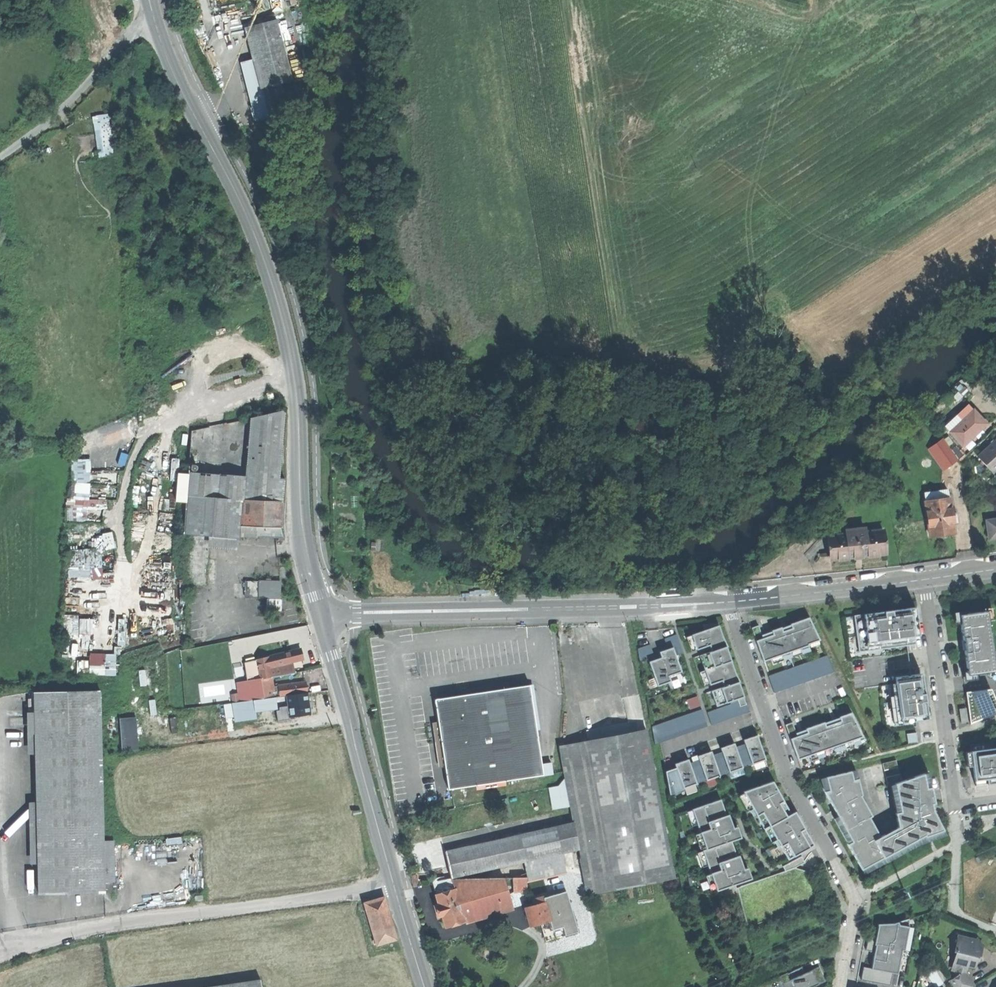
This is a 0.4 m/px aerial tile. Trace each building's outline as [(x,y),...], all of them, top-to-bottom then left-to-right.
[(262,15),(263,22),(278,18),(276,11),(262,15)] [(290,15),(278,18),(286,49),(298,46),(290,15)] [(249,26),(257,57),(272,116),(297,109),(290,81),(294,80),(286,49),(278,18),(263,22),(249,26)] [(257,120),(272,116),(257,57),(241,61),(251,97),(257,120)] [(100,157),(117,154),(110,113),(92,116),(100,157)] [(253,411),(254,417),(276,413),(275,406),(253,411)] [(948,431),(961,445),(986,422),(979,415),(973,408),(948,431)] [(251,420),(248,478),(279,480),(284,413),(251,420)] [(192,433),(185,500),(219,501),(221,476),(224,426),(192,433)] [(925,443),(946,473),(960,463),(940,433),(925,443)] [(992,472),(995,468),(995,438),(976,455),(992,472)] [(73,460),(74,497),(90,497),(89,459),(73,460)] [(248,478),(221,476),(219,501),(281,503),(282,493),(282,480),(279,480),(248,478)] [(923,495),(929,536),(941,534),(953,532),(947,491),(941,492),(940,489),(926,491),(926,494),(923,495)] [(185,500),(184,525),(218,526),(219,501),(185,500)] [(219,501),(218,526),(228,527),(228,538),(283,539),(280,530),(281,503),(219,501)] [(985,520),(987,539),(995,537),(995,518),(985,520)] [(184,525),(184,537),(228,538),(228,527),(218,526),(184,525)] [(847,533),(829,535),(832,559),(854,556),(854,558),(858,558),(863,557),(863,555),(885,553),(883,529),(866,531),(865,527),(846,530),(847,533)] [(103,576),(102,566),(94,566),(94,555),(86,555),(86,564),(68,564),(69,577),(103,576)] [(259,599),(278,600),(278,583),(268,583),(268,582),(259,582),(259,584),(259,599)] [(244,599),(259,599),(259,584),(244,583),(244,599)] [(854,615),(859,653),(907,646),(906,638),(920,635),(916,607),(854,615)] [(995,670),(989,609),(953,612),(954,622),(960,621),(965,673),(995,670)] [(821,640),(811,615),(754,636),(764,663),(772,660),(774,665),(811,651),(809,645),(821,640)] [(752,707),(721,620),(704,626),(706,632),(689,638),(715,710),(737,702),(740,711),(752,707)] [(660,686),(671,682),(669,676),(681,672),(673,648),(681,646),(675,628),(646,632),(648,636),(635,640),(642,661),(650,658),(660,686)] [(301,654),(300,650),(267,656),(269,667),(290,662),(302,660),(301,654)] [(90,675),(117,674),(117,652),(89,653),(90,675)] [(256,658),(256,661),(259,679),(268,678),(271,678),(270,672),(269,667),(267,656),(256,658)] [(828,656),(769,677),(774,694),(835,671),(828,656)] [(245,663),(248,681),(259,679),(256,661),(245,663)] [(292,668),(290,662),(269,667),(270,672),(292,668)] [(293,674),(292,668),(270,672),(271,678),(276,677),(293,674)] [(922,674),(911,675),(895,678),(896,684),(889,685),(895,724),(929,719),(922,674)] [(271,698),(280,697),(278,686),(276,677),(271,678),(268,678),(271,698)] [(263,699),(271,698),(268,678),(259,679),(263,699)] [(243,702),(263,699),(259,679),(248,681),(240,682),(243,702)] [(280,697),(286,696),(306,692),(305,688),(305,682),(278,686),(280,697)] [(504,783),(542,777),(541,767),(528,686),(443,699),(444,702),(446,701),(447,705),(445,707),(442,712),(438,712),(438,710),(434,711),(436,722),(443,768),(447,792),(476,787),(504,783)] [(966,693),(970,724),(995,714),(995,702),(991,689),(966,693)] [(35,693),(39,894),(105,893),(100,692),(35,693)] [(306,692),(286,696),(288,707),(290,718),(310,714),(308,705),(306,692)] [(688,699),(692,709),(702,706),(698,696),(688,699)] [(433,705),(434,711),(438,710),(438,712),(442,712),(445,707),(447,705),(446,701),(444,702),(443,699),(433,701),(433,705)] [(657,743),(709,726),(703,709),(651,726),(657,743)] [(965,709),(959,710),(961,723),(968,722),(965,709)] [(823,751),(829,749),(859,739),(863,737),(851,713),(839,718),(840,722),(826,727),(824,723),(806,729),(807,733),(797,737),(792,723),(785,725),(799,760),(807,757),(823,751)] [(119,717),(121,750),(139,749),(136,716),(119,717)] [(437,769),(443,768),(436,722),(429,723),(437,769)] [(475,919),(513,909),(504,879),(512,879),(526,879),(564,870),(560,853),(578,849),(587,893),(673,877),(646,729),(559,746),(566,784),(570,806),(573,823),(518,836),(524,862),(451,879),(454,889),(461,911),(471,907),(475,919)] [(917,733),(907,734),(908,744),(918,743),(917,733)] [(759,736),(745,741),(754,765),(768,760),(759,736)] [(861,744),(859,739),(829,749),(831,755),(861,744)] [(745,769),(736,744),(722,749),(731,774),(745,769)] [(965,752),(967,768),(972,767),(976,786),(995,784),(995,749),(965,752)] [(825,757),(823,751),(807,757),(809,762),(825,757)] [(713,752),(699,757),(708,780),(721,776),(713,752)] [(689,760),(677,764),(685,788),(698,784),(689,760)] [(896,760),(881,764),(887,786),(902,782),(896,760)] [(550,765),(541,767),(542,777),(552,775),(550,765)] [(856,771),(826,778),(829,791),(825,792),(835,810),(841,807),(844,813),(838,816),(852,842),(848,845),(864,875),(919,845),(946,836),(934,812),(928,815),(927,808),(932,806),(931,804),(934,803),(929,773),(895,785),(903,824),(880,838),(869,818),(872,816),(861,796),(862,796),(856,771)] [(722,801),(694,810),(720,895),(739,888),(751,931),(821,902),(811,873),(797,868),(806,863),(802,855),(812,848),(802,832),(806,829),(797,812),(788,816),(781,804),(785,802),(774,781),(746,793),(773,843),(776,842),(779,847),(783,846),(791,861),(784,865),(784,869),(753,879),(749,867),(745,869),(740,856),(737,856),(733,841),(742,837),(739,827),(735,828),(730,814),(727,815),(722,801)] [(504,786),(504,783),(476,787),(477,791),(504,786)] [(552,809),(570,806),(566,784),(548,788),(552,809)] [(448,867),(451,879),(524,862),(518,836),(445,853),(448,867)] [(432,884),(435,895),(454,889),(451,879),(432,884)] [(527,905),(527,893),(513,893),(513,887),(512,879),(504,879),(513,909),(527,905)] [(526,887),(526,879),(512,879),(513,887),(526,887)] [(438,906),(441,916),(461,911),(454,889),(435,895),(438,906)] [(553,897),(543,900),(550,922),(560,919),(553,897)] [(383,898),(364,903),(373,933),(392,927),(387,913),(383,898)] [(528,919),(530,928),(550,922),(543,900),(532,904),(533,907),(525,910),(528,919)] [(464,922),(475,919),(471,907),(461,911),(464,922)] [(445,928),(464,922),(461,911),(441,916),(441,917),(445,928)] [(875,953),(872,969),(864,968),(862,981),(891,986),(893,974),(899,975),(903,951),(906,952),(910,930),(910,919),(894,924),(879,925),(877,938),(869,937),(866,951),(875,953)] [(395,938),(392,927),(373,933),(375,939),(373,940),(374,944),(377,943),(377,944),(395,938)] [(951,986),(971,986),(973,986),(965,973),(969,964),(974,966),(977,959),(979,959),(980,956),(979,953),(978,952),(978,950),(979,948),(982,945),(976,937),(971,940),(957,936),(953,952),(955,953),(958,953),(956,960),(952,962),(951,969),(956,970),(958,971),(957,976),(954,979),(948,983),(951,986)] [(805,973),(802,966),(779,976),(782,985),(790,981),(793,986),(814,986),(825,982),(819,967),(805,973)]
